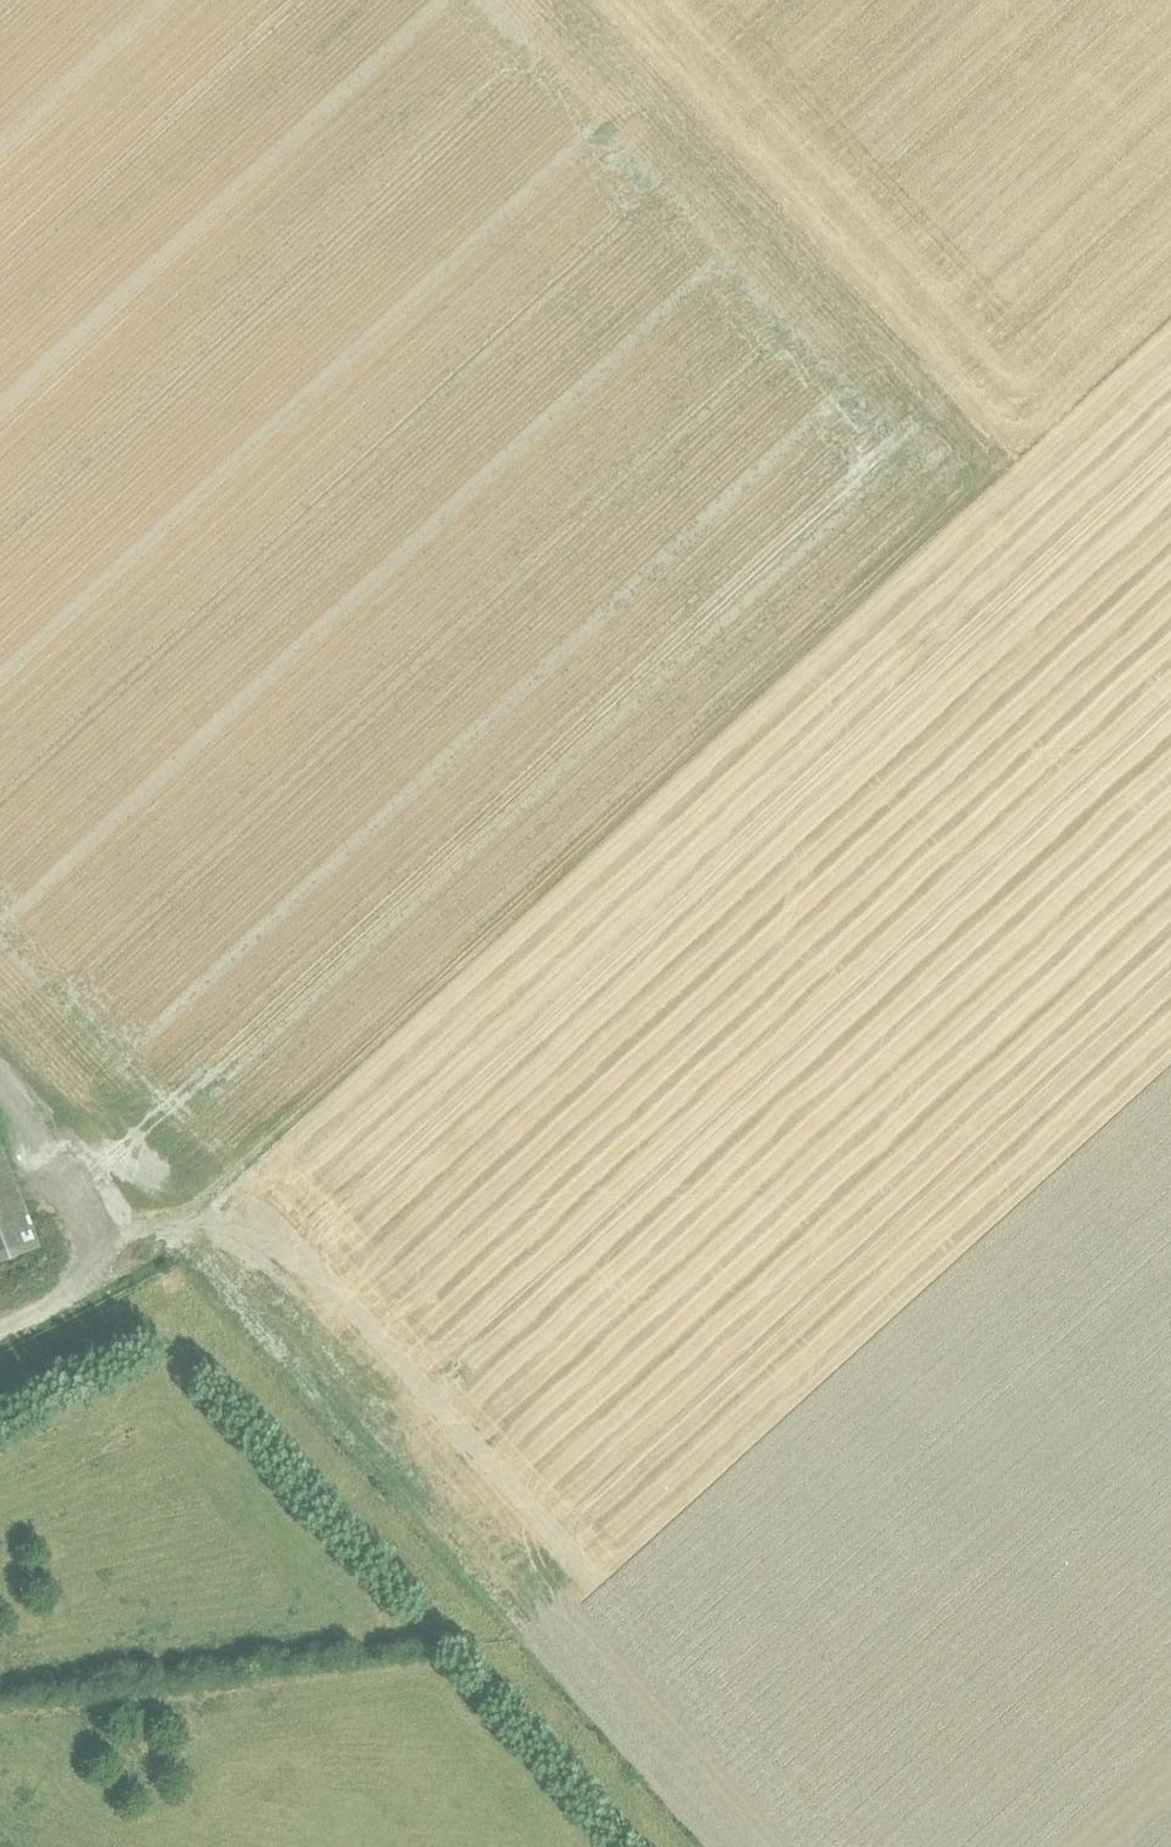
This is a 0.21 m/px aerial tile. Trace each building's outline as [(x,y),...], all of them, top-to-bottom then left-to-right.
[(40,1248),(0,1130),(0,1261),(40,1248)]
